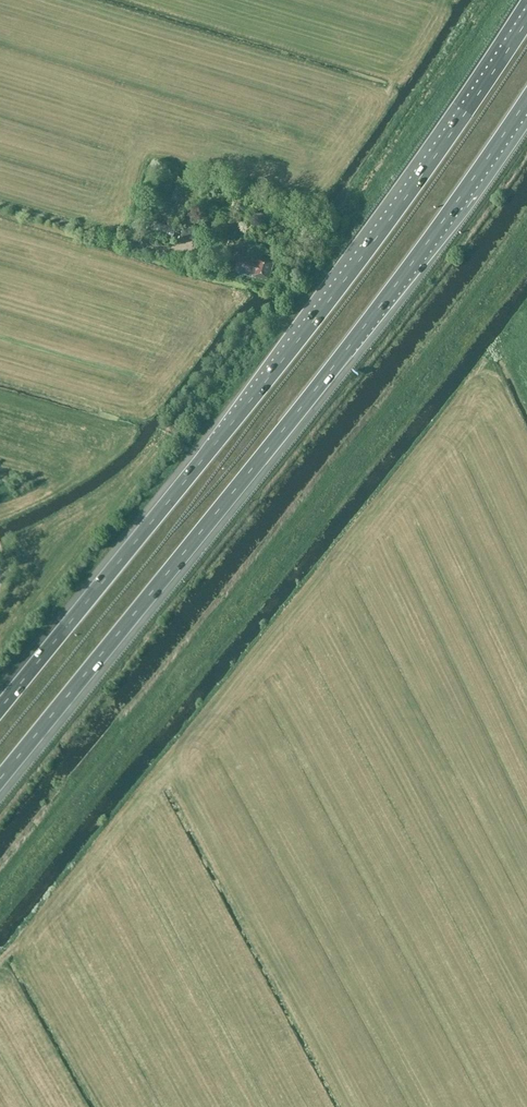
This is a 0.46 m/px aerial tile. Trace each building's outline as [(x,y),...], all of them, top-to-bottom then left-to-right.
[(176,231),(147,220),(143,231),(172,241),(176,231)] [(268,283),(273,266),(258,261),(257,262),(237,256),(232,272),(253,278),(268,283)]
